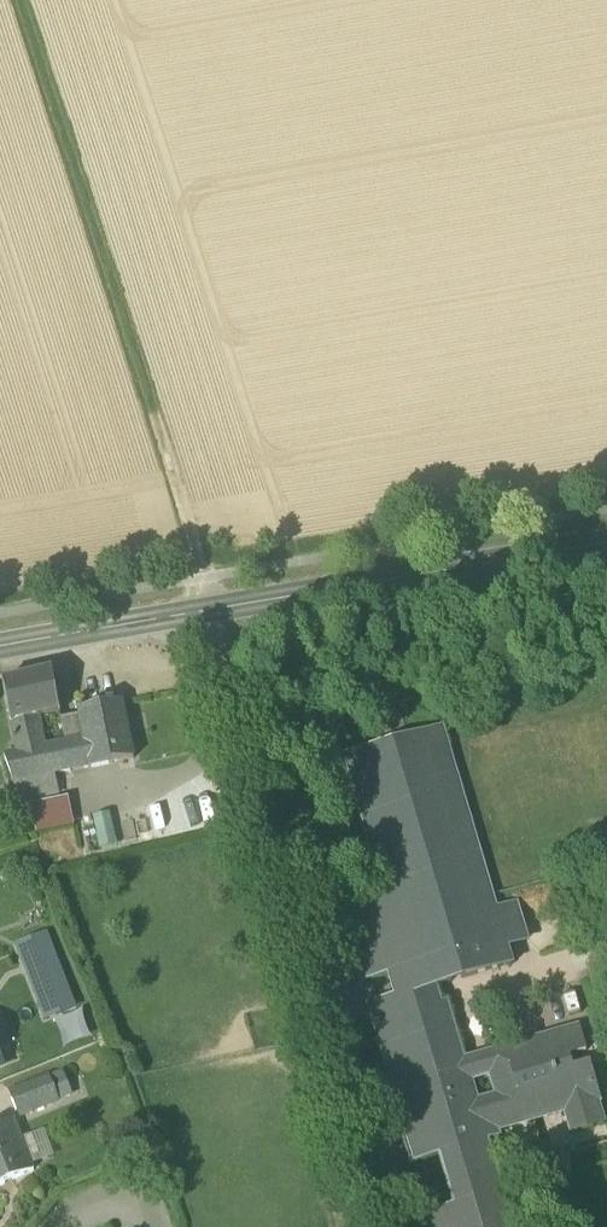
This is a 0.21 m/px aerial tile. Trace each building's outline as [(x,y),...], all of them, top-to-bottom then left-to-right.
[(5,685),(12,727),(39,721),(61,717),(53,674),(5,685)] [(80,718),(85,742),(91,771),(135,762),(123,705),(119,705),(79,714),(80,718)] [(61,722),(67,746),(85,742),(80,718),(61,722)] [(46,750),(39,721),(12,727),(17,756),(46,750)] [(382,1002),(418,1123),(466,1109),(456,1075),(431,990),(437,988),(511,967),(505,949),(526,943),(515,908),(495,914),(489,894),(441,730),(347,758),(386,892),(341,906),(364,984),(393,975),(400,997),(382,1002)] [(55,778),(91,771),(85,742),(67,746),(46,750),(17,756),(5,759),(14,787),(55,778)] [(55,778),(14,787),(20,804),(59,796),(55,778)] [(69,799),(31,807),(37,837),(75,829),(69,799)] [(120,850),(112,816),(94,821),(102,854),(120,850)] [(46,938),(19,948),(47,1020),(74,1009),(46,938)] [(442,1006),(437,988),(431,990),(456,1075),(507,1060),(506,1057),(581,1035),(579,1028),(465,1062),(448,1004),(442,1006)] [(370,1006),(406,1127),(418,1123),(382,1002),(370,1006)] [(67,1048),(93,1040),(84,1014),(59,1022),(67,1048)] [(456,1075),(466,1109),(477,1145),(483,1144),(483,1145),(489,1143),(500,1140),(499,1136),(493,1116),(527,1106),(530,1114),(562,1105),(565,1117),(571,1137),(605,1126),(595,1092),(598,1092),(590,1066),(573,1071),(569,1059),(586,1054),(581,1035),(506,1057),(507,1060),(456,1075)] [(63,1074),(48,1080),(57,1102),(72,1096),(63,1074)] [(12,1094),(21,1117),(57,1102),(48,1080),(12,1094)] [(527,1106),(493,1116),(499,1136),(565,1117),(562,1105),(530,1114),(527,1106)] [(483,1145),(483,1144),(477,1145),(466,1109),(418,1123),(406,1127),(417,1165),(439,1159),(446,1157),(462,1208),(454,1210),(433,1217),(429,1204),(419,1207),(423,1220),(398,1226),(519,1226),(509,1194),(504,1196),(499,1197),(483,1145)] [(34,1171),(32,1168),(21,1138),(14,1120),(0,1125),(0,1187),(34,1171)] [(45,1129),(21,1138),(32,1168),(56,1158),(45,1129)] [(504,1196),(489,1143),(483,1145),(499,1197),(504,1196)] [(462,1208),(446,1157),(439,1159),(454,1210),(462,1208)]
